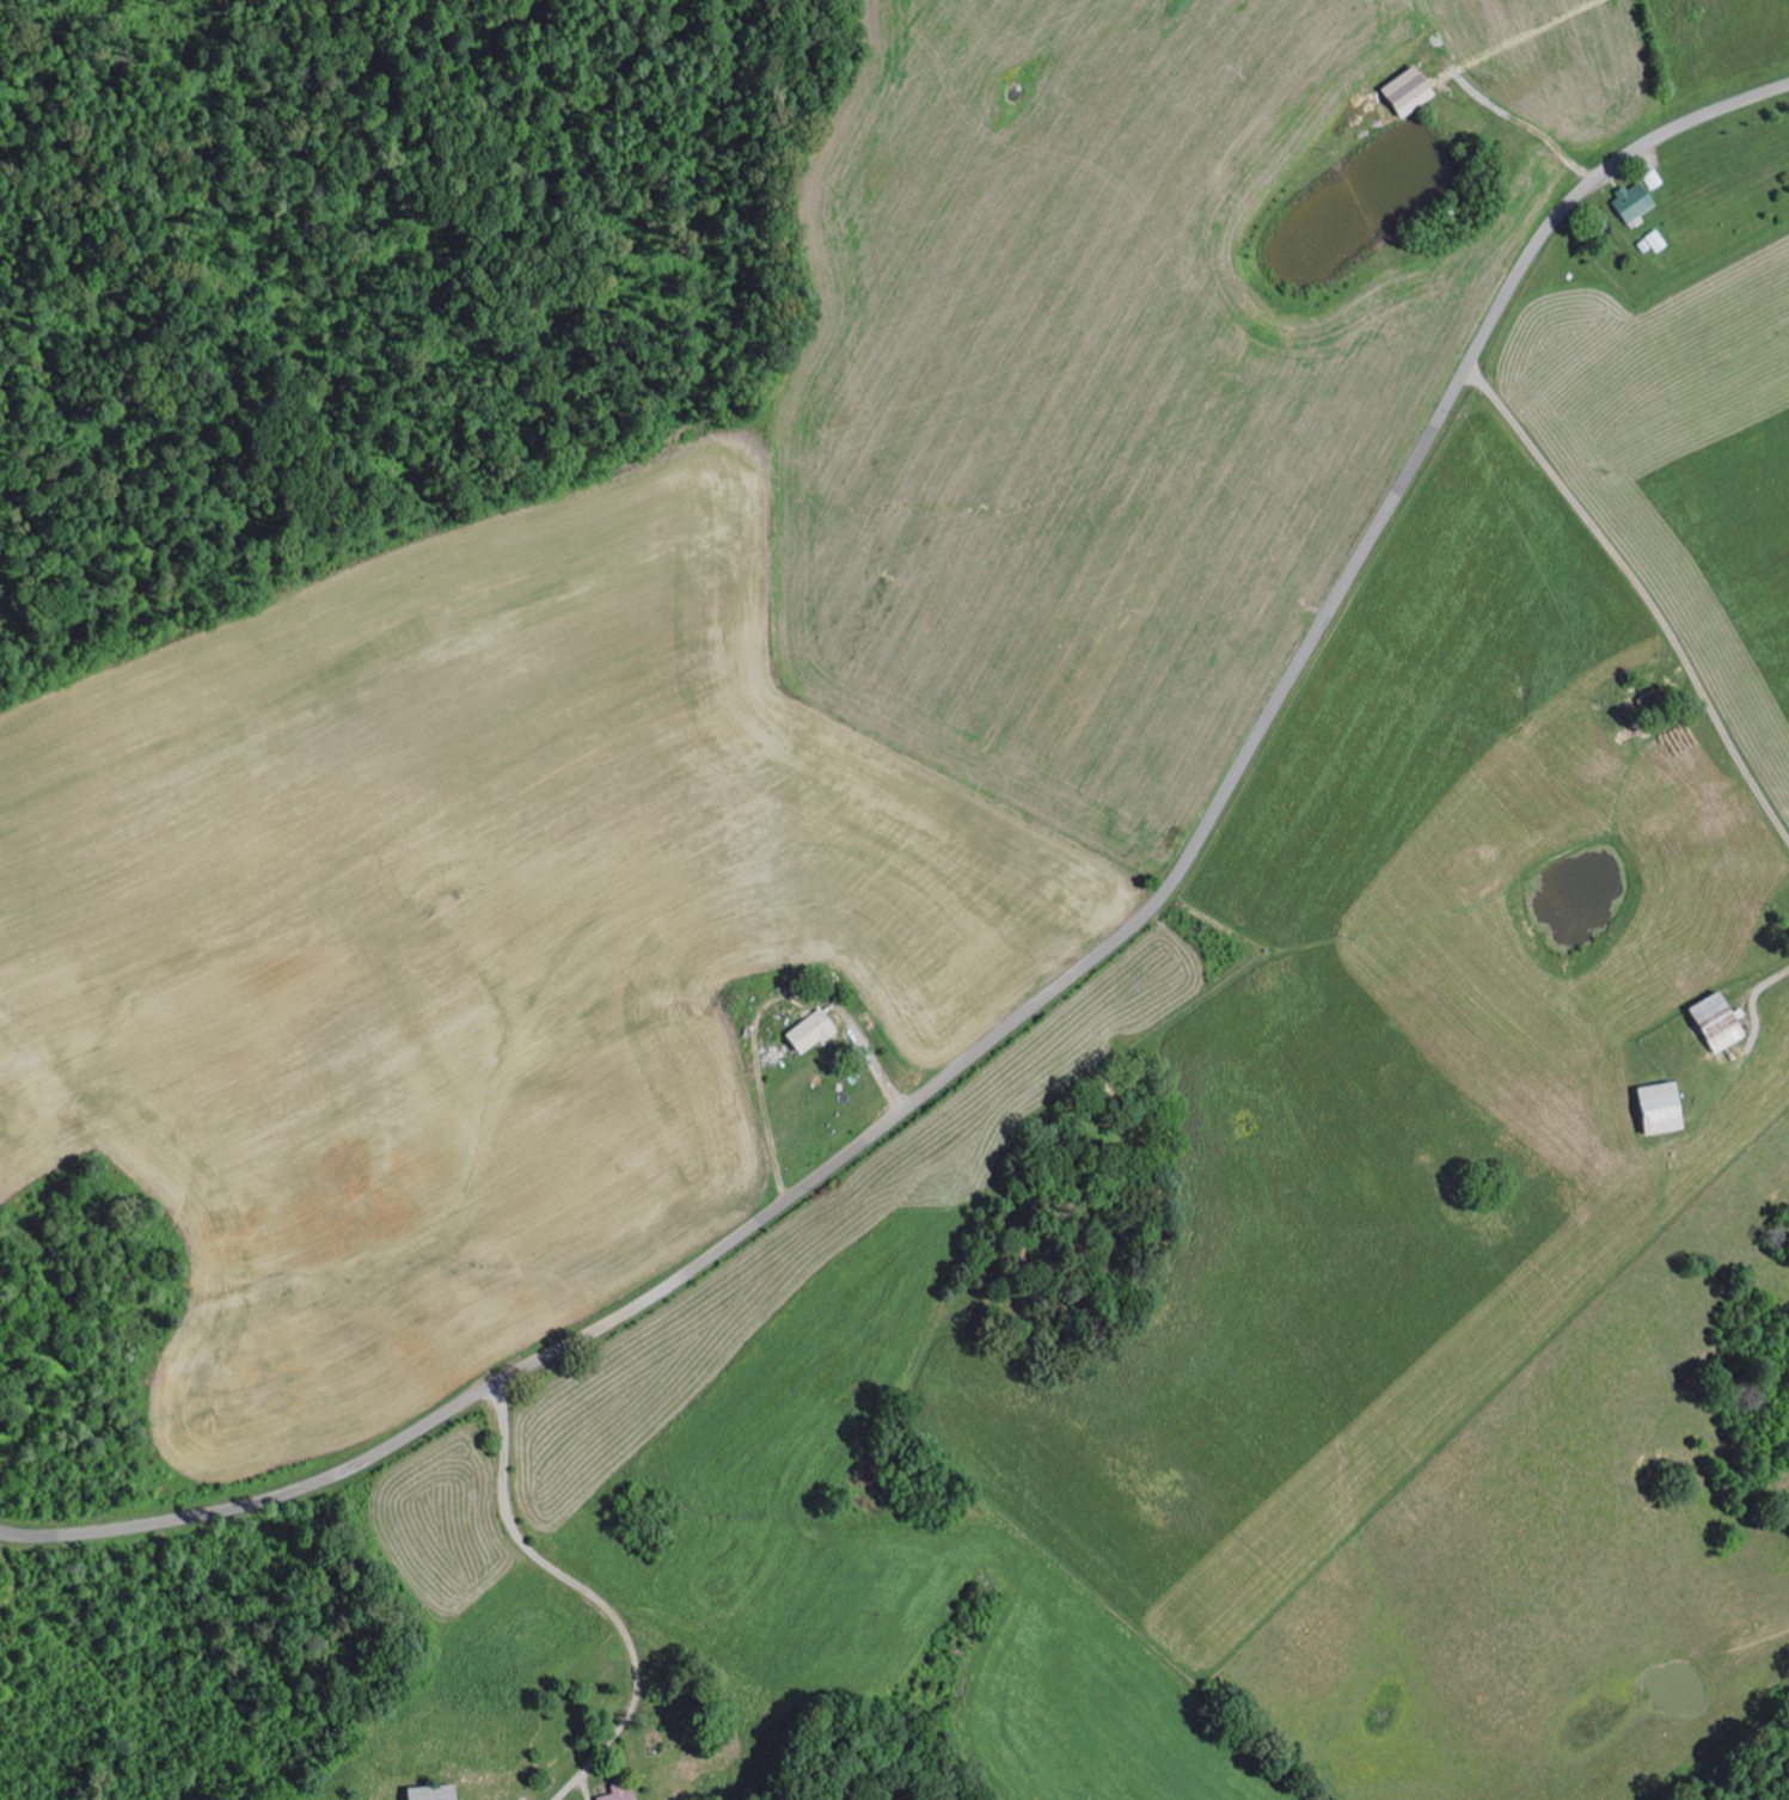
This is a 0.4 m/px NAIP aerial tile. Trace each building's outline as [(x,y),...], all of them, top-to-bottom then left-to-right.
[(1405,118),(1441,93),(1421,63),(1384,87),(1405,118)] [(1631,223),(1660,203),(1644,180),(1631,189),(1629,187),(1613,198),(1631,223)] [(1696,1003),(1718,1051),(1750,1036),(1728,988),(1696,1003)] [(840,1027),(823,1006),(789,1033),(807,1054),(840,1027)] [(1690,1127),(1684,1080),(1645,1085),(1652,1133),(1690,1127)] [(637,1787),(630,1789),(627,1781),(614,1785),(616,1792),(599,1797),(600,1799),(641,1799),(637,1787)] [(464,1784),(415,1786),(415,1799),(464,1799),(464,1784)]
